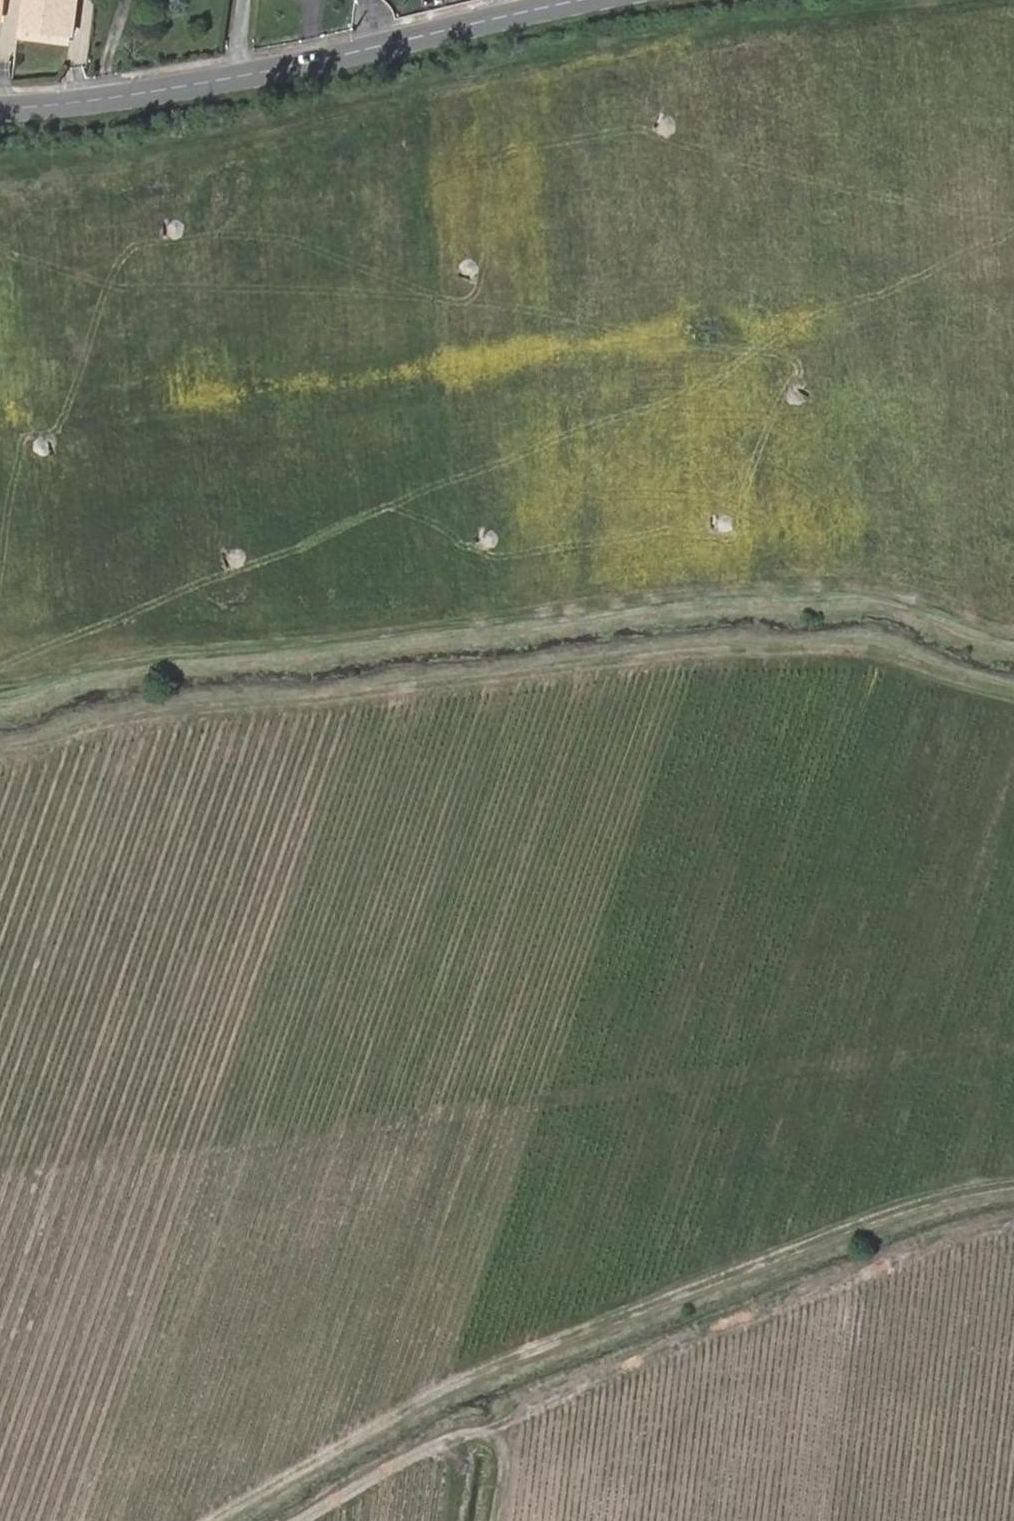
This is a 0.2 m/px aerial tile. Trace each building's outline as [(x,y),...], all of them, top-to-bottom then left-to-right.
[(70,34),(74,0),(22,0),(20,29),(70,34)] [(69,46),(70,34),(20,29),(19,41),(69,46)]
